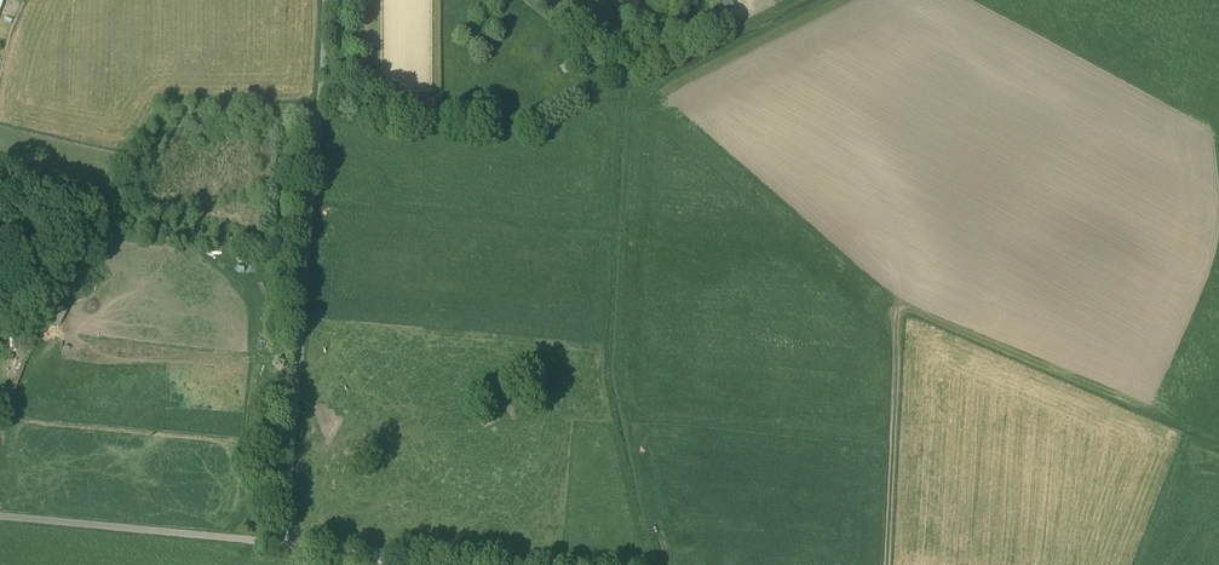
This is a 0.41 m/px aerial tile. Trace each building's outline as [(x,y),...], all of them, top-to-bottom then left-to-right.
[(725,10),(735,7),(733,1),(737,0),(721,0),(725,10)]
